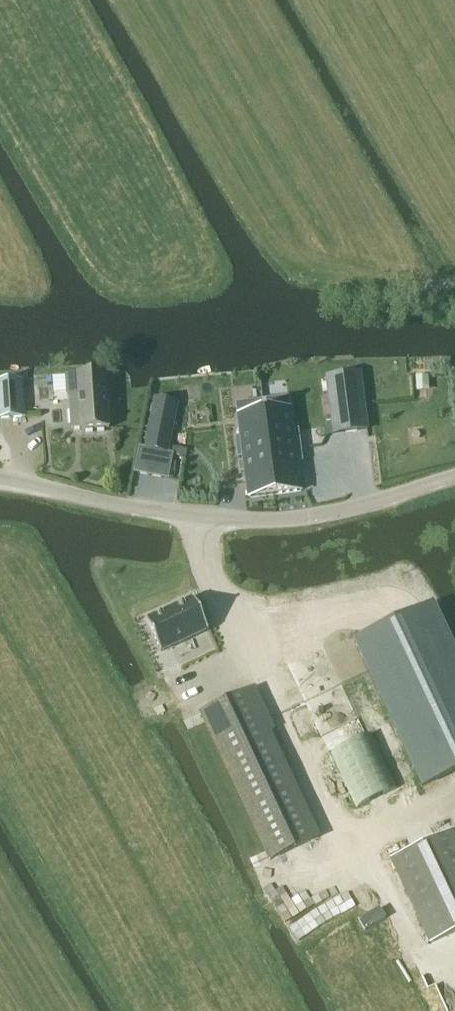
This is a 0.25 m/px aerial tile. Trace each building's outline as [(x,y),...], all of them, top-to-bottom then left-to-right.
[(78,379),(67,380),(68,398),(79,397),(80,410),(72,411),(73,431),(81,430),(82,434),(109,432),(106,376),(78,378),(78,379)] [(25,418),(22,382),(0,383),(0,420),(25,418)] [(361,384),(329,388),(334,433),(366,429),(361,384)] [(156,400),(147,449),(168,453),(178,404),(156,400)] [(294,406),(265,410),(276,486),(306,482),(294,406)] [(262,411),(233,414),(244,490),(273,486),(262,411)] [(147,621),(162,653),(209,631),(194,599),(147,621)] [(351,643),(419,788),(454,771),(454,657),(431,606),(351,643)] [(256,688),(204,712),(202,713),(271,859),(318,837),(265,724),(271,721),(256,688)] [(356,809),(398,790),(372,735),(330,754),(356,809)] [(432,943),(454,933),(454,836),(454,833),(394,861),(432,943)]
